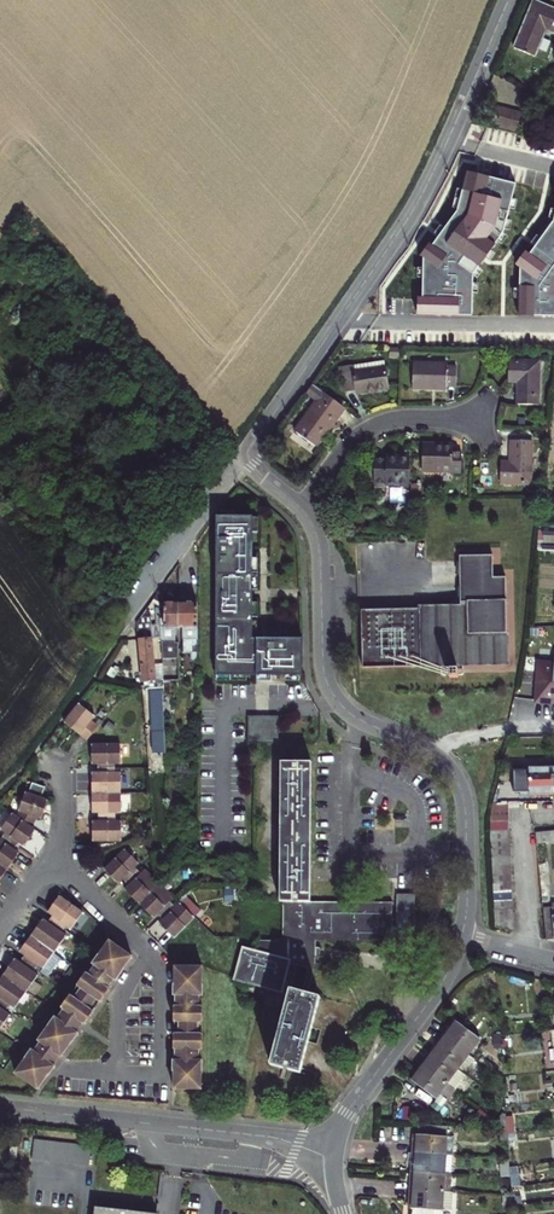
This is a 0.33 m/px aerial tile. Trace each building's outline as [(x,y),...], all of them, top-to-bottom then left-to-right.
[(534,2),(514,49),(524,53),(534,57),(546,31),(553,34),(553,10),(534,2)] [(497,108),(492,127),(516,132),(521,114),(497,108)] [(516,185),(467,173),(457,212),(424,259),(422,316),(473,317),(474,277),(504,234),(516,185)] [(553,222),(520,269),(519,317),(553,318),(553,221),(553,222)] [(401,348),(389,348),(389,361),(401,361),(401,348)] [(539,362),(508,361),(508,382),(513,382),(518,382),(518,405),(537,405),(539,362)] [(338,369),(341,392),(355,390),(356,393),(372,391),(388,389),(384,363),(338,369)] [(447,364),(413,363),(413,388),(429,389),(446,389),(446,385),(455,385),(456,368),(447,367),(447,364)] [(344,408),(312,385),(306,394),(316,401),(295,431),(317,447),(330,427),(344,408)] [(511,452),(510,463),(501,463),(500,483),(530,484),(531,441),(511,441),(511,452)] [(437,445),(422,445),(421,471),(460,472),(460,454),(452,453),(452,446),(437,445)] [(386,486),(410,487),(411,456),(399,456),(387,456),(387,458),(374,458),(372,489),(386,489),(386,486)] [(217,523),(217,683),(226,683),(260,683),(260,646),(254,646),(254,523),(217,523)] [(538,550),(553,551),(553,526),(539,525),(538,550)] [(423,608),(361,610),(361,639),(362,668),(421,667),(421,664),(507,662),(506,577),(493,577),(492,556),(459,556),(460,608),(436,608),(436,625),(423,626),(423,608)] [(537,600),(553,601),(553,582),(538,581),(537,600)] [(176,629),(179,629),(179,604),(170,604),(160,604),(161,625),(162,639),(162,659),(170,658),(169,647),(175,647),(176,629)] [(199,663),(199,604),(189,604),(179,604),(179,629),(183,629),(183,654),(191,654),(191,663),(199,663)] [(436,608),(423,608),(423,626),(436,625),(436,608)] [(163,682),(163,679),(156,680),(153,640),(152,625),(151,618),(145,619),(139,619),(136,624),(137,640),(138,640),(142,684),(148,684),(149,688),(150,688),(163,687),(163,685),(163,682)] [(153,640),(162,639),(161,625),(152,625),(153,640)] [(269,646),(260,646),(260,683),(269,683),(269,646)] [(269,646),(269,683),(303,683),(303,646),(269,646)] [(532,702),(551,703),(551,697),(553,697),(553,654),(551,654),(550,664),(535,663),(532,702)] [(456,668),(448,668),(448,676),(457,676),(456,668)] [(171,715),(171,685),(163,685),(163,687),(163,689),(165,724),(175,723),(175,715),(171,715)] [(152,754),(166,753),(165,724),(163,689),(150,690),(151,722),(152,754)] [(79,704),(63,722),(87,740),(99,726),(92,721),(95,717),(79,704)] [(248,716),(248,744),(279,744),(279,716),(248,716)] [(93,822),(93,842),(120,842),(121,822),(115,822),(115,813),(120,813),(121,773),(114,773),(114,765),(120,765),(120,745),(92,745),(92,765),(99,765),(99,773),(93,773),(93,814),(99,814),(99,822),(93,822)] [(294,981),(292,990),(291,989),(271,1065),(300,1073),(320,998),(307,994),(315,966),(316,941),(392,942),(392,903),(310,902),(311,763),(281,762),(280,901),(284,901),(283,941),(258,941),(255,952),(245,950),(238,977),(281,989),(284,978),(294,981)] [(540,766),(540,768),(529,769),(529,770),(520,770),(520,791),(529,791),(529,792),(535,792),(541,792),(541,793),(552,793),(552,766),(540,766)] [(43,793),(45,787),(32,783),(29,794),(26,793),(19,814),(17,817),(12,814),(0,830),(5,834),(0,840),(0,881),(19,854),(14,850),(19,843),(24,847),(36,830),(32,827),(37,818),(41,820),(48,800),(42,798),(43,793)] [(490,822),(509,821),(508,807),(508,803),(493,804),(490,822)] [(509,830),(509,828),(509,821),(490,822),(490,830),(490,831),(509,830)] [(490,831),(491,841),(510,840),(509,830),(490,831)] [(535,832),(536,843),(544,842),(543,832),(535,832)] [(491,841),(491,849),(510,848),(510,840),(491,841)] [(510,848),(491,849),(491,858),(510,857),(510,848)] [(124,850),(106,870),(120,884),(123,880),(130,886),(126,890),(154,917),(157,914),(164,920),(161,924),(175,938),(200,911),(183,895),(173,904),(170,901),(173,897),(145,870),(141,874),(135,868),(139,864),(124,850)] [(163,850),(156,851),(157,863),(164,863),(163,850)] [(510,857),(491,858),(492,866),(511,865),(510,857)] [(511,865),(492,866),(492,875),(511,874),(511,865)] [(511,874),(492,875),(493,884),(511,883),(511,874)] [(493,884),(493,893),(512,892),(512,887),(511,883),(493,884)] [(235,889),(226,890),(227,901),(235,901),(235,889)] [(512,892),(493,893),(494,901),(512,900),(512,892)] [(415,932),(415,895),(396,895),(397,933),(415,932)] [(9,1015),(6,1011),(10,1005),(15,1008),(38,975),(34,972),(38,965),(43,968),(66,935),(62,932),(66,926),(70,929),(83,912),(59,896),(48,913),(53,916),(48,923),(44,919),(20,953),(24,956),(20,962),(15,959),(0,980),(0,1028),(9,1015)] [(494,901),(494,910),(513,909),(512,900),(494,901)] [(553,938),(550,906),(542,907),(545,939),(549,939),(553,938)] [(513,909),(494,910),(495,919),(513,918),(513,909)] [(495,919),(495,926),(514,931),(513,918),(495,919)] [(15,1074),(38,1090),(55,1066),(53,1064),(59,1056),(61,1058),(78,1034),(75,1032),(82,1023),(84,1025),(109,990),(107,988),(113,979),(116,981),(119,976),(132,957),(129,954),(110,940),(99,955),(98,955),(92,964),(94,966),(88,975),(86,974),(61,1008),(63,1010),(57,1018),(55,1017),(38,1041),(40,1043),(34,1051),(31,1049),(24,1058),(25,1059),(15,1074)] [(175,984),(173,984),(173,996),(177,997),(177,1006),(175,1006),(174,1050),(176,1050),(176,1055),(177,1060),(173,1060),(173,1071),(174,1071),(174,1090),(202,1089),(202,1072),(203,1072),(203,1060),(201,1060),(201,1050),(202,1050),(202,1006),(201,1006),(201,996),(203,996),(204,984),(202,984),(203,967),(175,967),(175,984)] [(469,1055),(480,1040),(463,1027),(456,1022),(452,1028),(449,1027),(446,1031),(443,1036),(469,1055)] [(475,1060),(469,1055),(443,1036),(439,1040),(436,1044),(438,1046),(434,1052),(465,1075),(475,1060)] [(466,1076),(465,1075),(434,1052),(430,1058),(427,1056),(424,1060),(421,1065),(447,1085),(456,1091),(466,1076)] [(414,1074),(416,1075),(412,1081),(436,1100),(447,1085),(421,1065),(417,1069),(414,1074)] [(507,1130),(506,1118),(506,1116),(503,1114),(497,1122),(507,1130)] [(513,1117),(506,1118),(507,1130),(507,1131),(507,1135),(514,1134),(513,1117)] [(412,1154),(453,1157),(454,1138),(447,1138),(448,1127),(420,1125),(419,1136),(417,1136),(416,1144),(413,1143),(413,1149),(412,1154)] [(92,1147),(35,1140),(33,1161),(90,1168),(92,1147)] [(18,1146),(11,1145),(9,1161),(16,1162),(18,1146)] [(452,1175),(453,1157),(412,1154),(412,1160),(412,1166),(415,1166),(414,1172),(452,1175)] [(509,1167),(509,1161),(500,1161),(501,1174),(510,1173),(509,1167)] [(510,1173),(510,1175),(519,1174),(518,1166),(509,1167),(510,1173)] [(410,1190),(451,1193),(452,1175),(414,1172),(414,1179),(411,1179),(410,1185),(410,1190)] [(511,1186),(510,1179),(502,1178),(503,1188),(511,1187),(511,1186)] [(442,1211),(452,1212),(453,1193),(451,1193),(410,1190),(410,1196),(409,1202),(412,1202),(412,1209),(414,1209),(414,1213),(442,1213),(442,1211)]
